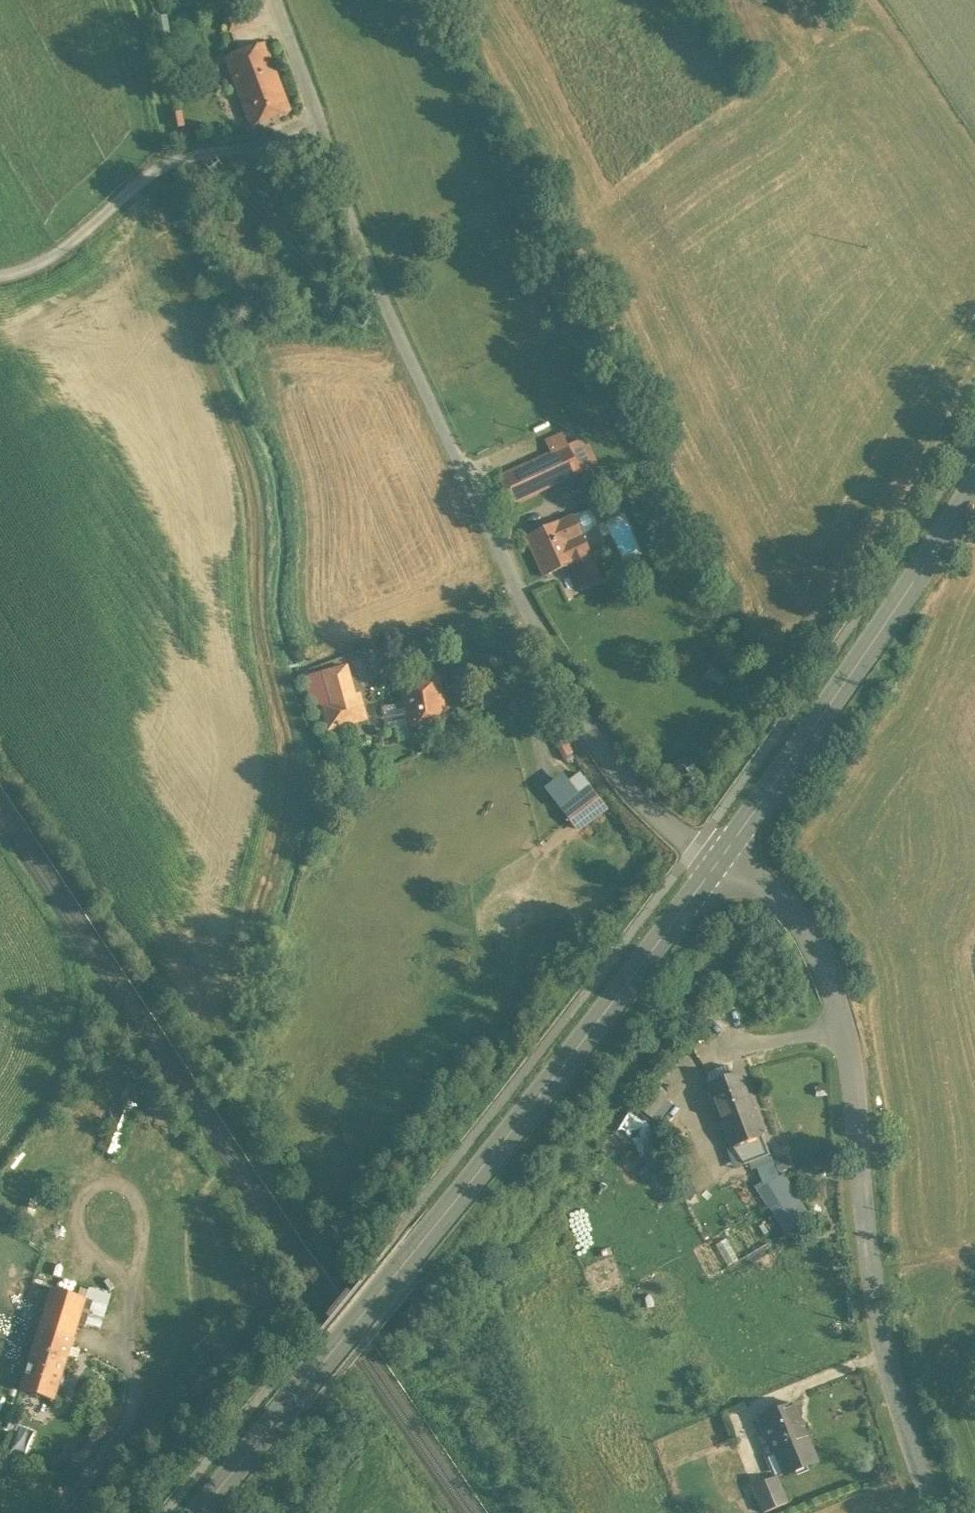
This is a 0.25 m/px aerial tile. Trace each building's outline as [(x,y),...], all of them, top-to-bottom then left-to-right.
[(265,44),(226,59),(252,126),(290,111),(282,88),(265,44)] [(498,477),(512,506),(582,473),(568,445),(498,477)] [(560,520),(525,537),(543,577),(569,565),(581,590),(602,581),(590,555),(591,554),(573,516),(560,521),(560,520)] [(346,666),(323,673),(329,695),(353,689),(346,666)] [(329,695),(323,673),(302,679),(306,694),(316,692),(319,700),(329,695)] [(439,674),(400,681),(404,704),(382,708),(386,730),(408,726),(408,727),(446,720),(439,674)] [(353,689),(329,695),(333,707),(356,701),(356,700),(353,689)] [(356,701),(333,707),(329,695),(319,700),(328,731),(367,719),(361,699),(356,700),(356,701)] [(579,829),(606,810),(590,787),(563,807),(579,829)] [(738,1072),(731,1075),(727,1066),(708,1073),(708,1084),(732,1148),(739,1146),(763,1137),(738,1072)] [(123,1079),(98,1147),(119,1154),(144,1086),(123,1079)] [(668,1097),(651,1084),(635,1106),(652,1118),(668,1097)] [(613,1133),(639,1150),(657,1122),(632,1105),(613,1133)] [(695,1134),(675,1142),(695,1191),(715,1183),(695,1134)] [(763,1137),(739,1146),(746,1164),(756,1160),(770,1155),(763,1137)] [(770,1155),(756,1160),(765,1184),(779,1178),(770,1155)] [(776,1196),(795,1226),(805,1220),(786,1189),(776,1196)] [(774,1191),(763,1198),(785,1233),(795,1226),(776,1196),(774,1191)] [(803,1282),(751,1196),(719,1216),(771,1301),(803,1282)] [(715,1219),(715,1218),(691,1233),(783,1384),(806,1370),(715,1219)] [(89,1287),(84,1307),(106,1312),(110,1291),(89,1287)] [(85,1299),(52,1288),(33,1348),(67,1359),(85,1299)] [(67,1359),(33,1348),(20,1390),(54,1401),(67,1359)] [(793,1403),(760,1416),(782,1470),(784,1475),(817,1462),(793,1403)] [(775,1477),(752,1486),(764,1512),(786,1504),(775,1477)]
